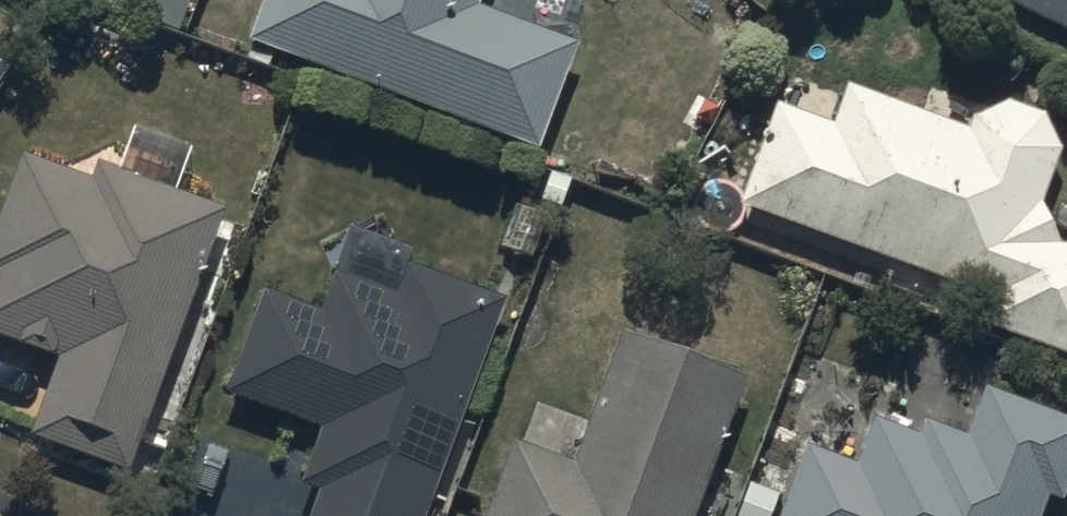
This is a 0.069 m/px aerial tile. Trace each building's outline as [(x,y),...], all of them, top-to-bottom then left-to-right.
[(256,44),(541,150),(581,44),(484,8),(487,0),(272,0),(256,44)] [(1066,30),(1066,0),(1006,0),(1066,30)] [(1062,242),(1042,199),(1066,149),(1048,112),(1009,100),(975,116),(971,129),(845,85),(831,123),(775,103),(739,204),(993,294),(984,319),(1066,348),(1066,244),(1062,242)] [(99,165),(93,182),(20,155),(0,210),(0,339),(55,359),(28,430),(128,467),(224,212),(99,165)] [(507,298),(417,266),(407,294),(340,270),(325,309),(267,288),(230,391),(323,424),(304,476),(329,485),(318,515),(428,515),(507,298)] [(626,333),(580,461),(516,438),(487,515),(690,515),(741,375),(626,333)] [(987,384),(970,432),(926,415),(921,429),(872,412),(855,457),(803,438),(774,515),(1038,515),(1049,486),(1066,492),(1066,489),(1066,414),(987,384)]
